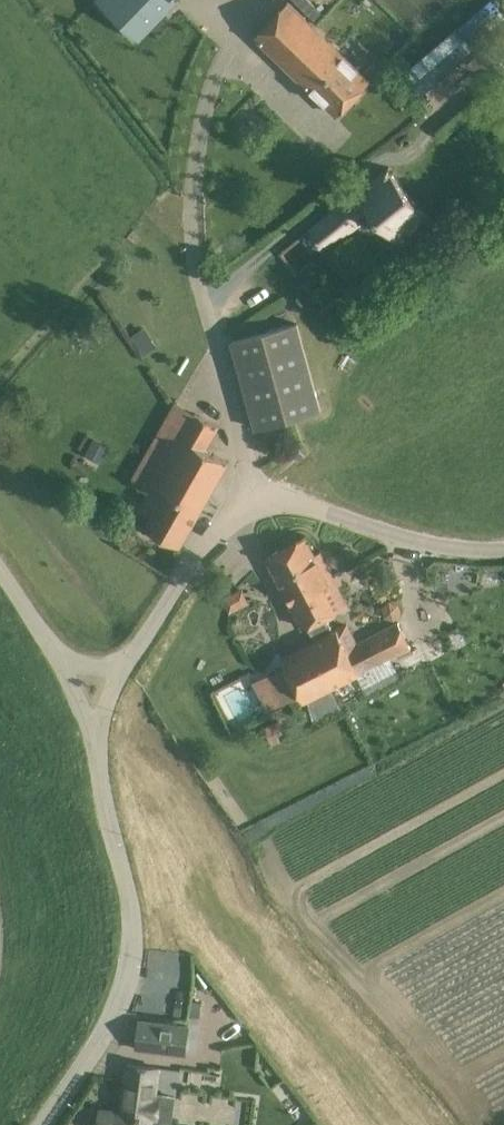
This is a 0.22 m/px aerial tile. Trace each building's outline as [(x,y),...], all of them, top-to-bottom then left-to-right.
[(145,28),(173,0),(118,0),(145,28)] [(289,3),(256,37),(335,114),(369,79),(324,37),(289,3)] [(456,29),(402,75),(420,96),(474,50),(456,29)] [(310,231),(325,250),(366,217),(366,220),(370,225),(375,226),(379,222),(394,242),(426,216),(388,169),(310,231)] [(407,257),(399,262),(406,273),(415,267),(407,257)] [(325,313),(348,294),(337,280),(314,300),(325,313)] [(297,323),(232,341),(256,427),(321,410),(297,323)] [(144,352),(153,345),(140,328),(131,335),(144,352)] [(147,527),(179,545),(227,462),(206,450),(219,426),(176,402),(131,478),(163,498),(147,527)] [(271,553),(266,556),(302,627),(306,625),(314,641),(281,658),(285,666),(269,674),(284,704),(300,695),(303,701),(410,647),(398,622),(356,643),(346,624),(331,632),(324,615),(347,604),(320,551),(314,554),(305,536),(300,539),(299,539),(271,553)] [(242,588),(221,599),(229,613),(249,603),(242,588)] [(192,1001),(190,1015),(199,1016),(201,1002),(192,1001)] [(139,1020),(136,1048),(184,1054),(187,1033),(188,1026),(187,1026),(139,1020)] [(98,1124),(171,1124),(174,1094),(155,1092),(157,1069),(127,1065),(122,1112),(99,1109),(98,1124)]
